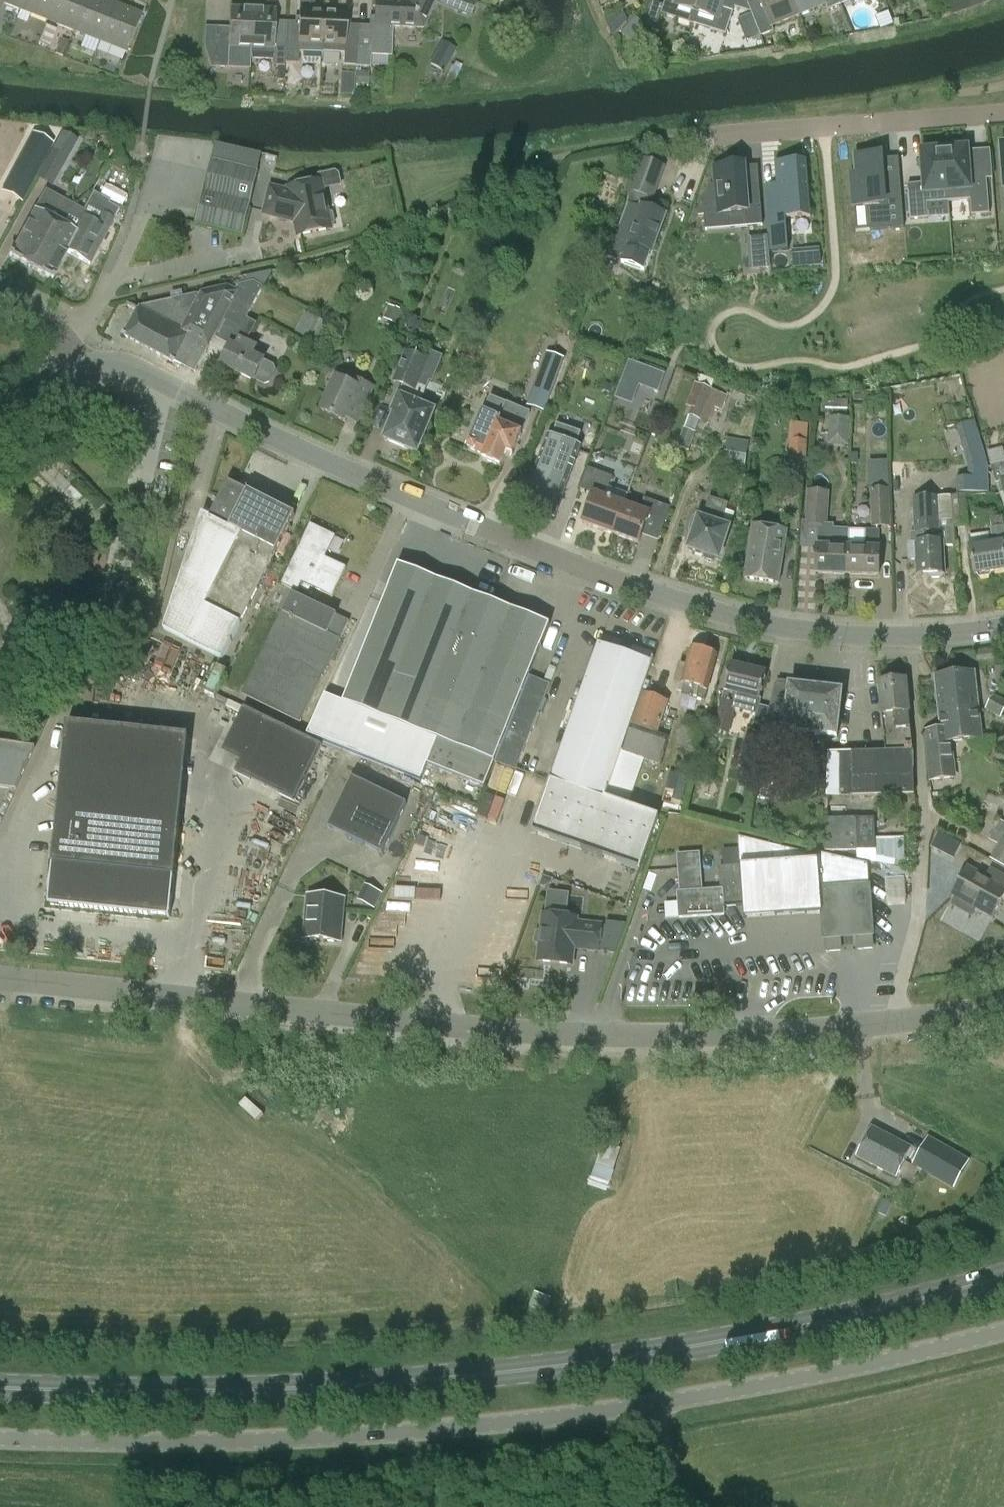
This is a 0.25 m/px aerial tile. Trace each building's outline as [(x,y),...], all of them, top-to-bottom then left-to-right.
[(24,0),(0,0),(0,3),(20,10),(24,0)] [(20,10),(46,21),(55,0),(24,0),(20,10)] [(86,0),(55,0),(46,21),(73,31),(86,0)] [(106,0),(86,0),(73,31),(100,42),(115,4),(106,0)] [(391,27),(392,1),(375,0),(374,17),(370,17),(369,55),(390,56),(391,27)] [(392,1),(391,27),(423,29),(436,1),(433,0),(407,0),(407,2),(392,1)] [(466,0),(461,0),(457,10),(469,16),(474,3),(466,0)] [(702,0),(666,0),(659,19),(692,30),(697,14),(702,0)] [(697,14),(710,18),(706,28),(726,35),(733,13),(722,9),(725,0),(702,0),(697,14)] [(735,8),(751,13),(748,5),(746,0),(737,0),(735,8)] [(799,17),(793,0),(760,0),(748,5),(751,13),(752,14),(761,37),(774,32),(772,28),(799,17)] [(799,17),(828,5),(830,10),(841,5),(839,0),(793,0),(799,17)] [(952,12),(990,0),(948,0),(952,12)] [(127,53),(142,14),(115,4),(100,42),(127,53)] [(238,50),(251,50),(252,11),(230,10),(228,37),(217,36),(215,68),(228,69),(228,61),(238,62),(238,50)] [(276,12),(252,11),(251,50),(273,51),(272,66),(284,67),(285,64),(285,45),(274,45),(276,12)] [(322,53),(323,13),(299,12),(298,45),(285,45),(285,64),(298,64),(298,52),(322,53)] [(347,15),(323,13),(322,53),(343,55),(343,67),(356,67),(357,48),(345,47),(347,15)] [(761,37),(752,14),(737,20),(746,43),(761,37)] [(446,72),(457,48),(441,41),(430,64),(446,72)] [(369,84),(369,68),(354,68),(354,84),(369,84)] [(340,72),(339,93),(350,94),(351,72),(340,72)] [(62,133),(47,161),(61,169),(76,141),(62,133)] [(961,145),(944,147),(949,202),(970,201),(972,216),(990,215),(987,181),(987,180),(970,181),(968,152),(968,149),(962,149),(961,145)] [(924,184),(908,186),(910,221),(928,219),(927,204),(949,202),(944,147),(927,148),(928,152),(921,152),(924,184)] [(903,227),(900,178),(882,179),(881,160),(881,154),(855,156),(857,174),(850,175),(852,206),(868,205),(870,229),(903,227)] [(667,216),(647,209),(650,199),(653,200),(666,167),(642,158),(629,192),(634,194),(621,230),(633,234),(629,243),(654,252),(667,216)] [(211,160),(196,224),(223,231),(243,236),(259,171),(211,160)] [(776,163),(778,185),(779,205),(768,206),(771,252),(790,250),(787,218),(811,217),(806,161),(776,163)] [(730,228),(763,226),(760,186),(747,187),(745,167),(735,168),(735,165),(715,167),(717,185),(711,185),(699,217),(729,215),(730,228)] [(271,188),(264,215),(295,222),(298,236),(332,230),(322,183),(289,189),(289,191),(285,191),(271,188)] [(55,221),(62,209),(65,203),(47,193),(46,192),(35,210),(9,257),(28,267),(54,220),(55,221)] [(68,253),(89,264),(90,265),(102,244),(102,245),(104,242),(104,241),(121,210),(111,204),(112,202),(96,193),(84,214),(86,215),(77,232),(78,232),(68,252),(68,253)] [(78,232),(77,232),(86,215),(84,214),(65,203),(62,209),(55,221),(54,220),(28,267),(53,280),(68,253),(68,252),(78,232)] [(771,269),(768,237),(747,238),(750,271),(771,269)] [(793,266),(822,266),(822,253),(793,254),(793,266)] [(241,288),(239,292),(225,320),(242,329),(263,287),(255,283),(241,288)] [(239,292),(218,284),(203,297),(198,295),(141,307),(124,337),(175,364),(176,362),(198,374),(212,347),(225,320),(239,292)] [(320,345),(330,327),(316,320),(307,338),(320,345)] [(548,335),(543,349),(566,356),(571,342),(548,335)] [(255,381),(265,385),(271,383),(277,372),(274,366),(264,361),(264,362),(253,356),(257,349),(240,341),(237,347),(231,345),(221,365),(255,381)] [(467,344),(462,355),(474,360),(479,349),(467,344)] [(426,389),(420,386),(430,361),(405,352),(393,382),(404,386),(393,411),(396,413),(387,435),(389,441),(418,453),(435,412),(419,405),(426,389)] [(528,405),(545,412),(564,360),(547,353),(528,405)] [(366,404),(374,388),(353,378),(350,384),(336,377),(321,411),(346,422),(356,399),(366,404)] [(701,421),(712,390),(695,384),(686,407),(691,409),(688,416),(701,421)] [(712,390),(707,404),(722,410),(728,396),(712,390)] [(825,410),(848,409),(848,400),(825,401),(825,410)] [(513,455),(528,418),(513,412),(509,423),(483,413),(469,449),(485,456),(483,460),(501,468),(507,453),(513,455)] [(827,445),(849,446),(850,418),(828,418),(827,445)] [(555,519),(580,449),(548,437),(522,507),(555,519)] [(788,470),(806,471),(808,442),(790,441),(788,470)] [(871,488),(890,487),(889,459),(870,460),(871,488)] [(999,478),(1003,477),(1003,463),(996,465),(999,478)] [(988,464),(967,465),(968,478),(956,478),(957,493),(989,492),(988,464)] [(583,523),(613,535),(624,505),(628,494),(609,487),(613,478),(588,469),(580,490),(593,495),(583,523)] [(203,514),(164,631),(223,660),(295,516),(229,483),(211,518),(203,514)] [(805,525),(827,527),(829,493),(807,491),(805,525)] [(873,527),(889,526),(887,491),(872,491),(872,508),(873,508),(873,527)] [(941,534),(941,531),(939,497),(913,499),(914,535),(915,535),(941,534)] [(941,531),(953,530),(950,497),(939,497),(941,531)] [(640,511),(624,505),(613,535),(639,544),(650,515),(661,519),(666,507),(644,499),(640,511)] [(710,499),(703,520),(699,519),(689,550),(719,560),(730,529),(721,526),(728,505),(710,499)] [(333,598),(347,569),(326,559),(336,537),(311,525),(282,586),(298,593),(302,584),(333,598)] [(779,584),(787,533),(753,528),(745,579),(779,584)] [(818,547),(817,547),(816,574),(848,576),(849,548),(832,547),(833,530),(819,530),(818,547)] [(864,549),(849,548),(848,576),(879,577),(880,549),(878,549),(879,532),(865,531),(864,549)] [(915,535),(916,544),(941,543),(941,534),(915,535)] [(917,577),(945,576),(943,543),(941,543),(916,544),(909,545),(909,561),(916,561),(917,577)] [(1003,570),(1003,544),(1003,543),(970,548),(974,575),(1003,570)] [(428,765),(429,765),(494,602),(399,564),(343,702),(437,740),(428,765)] [(293,595),(292,596),(284,613),(283,612),(242,696),(301,724),(350,622),(293,595)] [(550,625),(494,602),(429,765),(485,788),(494,763),(495,763),(530,677),(529,677),(550,625)] [(631,726),(642,694),(653,663),(599,645),(551,781),(552,781),(606,800),(606,799),(622,753),(631,726)] [(676,683),(681,685),(684,685),(682,696),(705,702),(708,692),(717,656),(691,649),(686,667),(680,665),(676,683)] [(555,676),(558,668),(552,666),(549,674),(555,676)] [(761,700),(767,675),(731,666),(724,691),(761,700)] [(927,757),(953,754),(952,743),(982,740),(975,673),(935,678),(941,731),(925,733),(927,757)] [(516,771),(550,686),(530,677),(495,763),(516,771)] [(909,713),(910,713),(907,681),(879,684),(882,716),(909,713)] [(842,693),(790,687),(775,685),(770,708),(768,730),(837,738),(842,693)] [(669,702),(642,694),(631,726),(658,735),(669,702)] [(716,726),(731,730),(736,705),(721,701),(716,726)] [(695,764),(708,715),(698,713),(696,719),(686,717),(677,749),(687,753),(685,760),(695,764)] [(913,751),(909,713),(882,716),(886,752),(913,751)] [(322,746),(262,718),(241,761),(235,773),(295,802),(322,746)] [(191,736),(70,723),(50,904),(56,904),(166,916),(172,917),(191,736)] [(669,739),(658,735),(631,726),(622,753),(660,766),(669,739)] [(755,774),(765,734),(747,730),(737,770),(755,774)] [(852,753),(853,797),(853,798),(915,796),(913,751),(886,752),(852,753)] [(853,797),(852,753),(828,754),(827,798),(853,797)] [(953,754),(927,757),(930,781),(956,778),(953,754)] [(329,828),(383,854),(407,804),(353,778),(329,828)] [(659,818),(606,799),(606,800),(552,781),(534,831),(641,869),(659,818)] [(875,819),(857,819),(824,819),(825,852),(858,851),(876,851),(875,819)] [(995,844),(1003,849),(1003,823),(1000,821),(990,841),(995,844)] [(819,857),(738,838),(740,866),(739,866),(742,907),(744,907),(744,920),(822,915),(819,857)] [(680,893),(678,893),(678,903),(679,919),(697,917),(722,916),(725,916),(724,908),(742,907),(739,866),(735,867),(719,868),(721,891),(703,892),(700,854),(678,855),(680,893)] [(868,865),(818,854),(819,857),(822,915),(824,940),(826,939),(826,952),(841,951),(840,938),(857,937),(858,950),(873,949),(872,936),(873,936),(868,865)] [(986,879),(968,868),(952,896),(953,896),(948,905),(969,916),(973,908),(992,918),(1003,898),(1003,888),(1003,879),(990,872),(986,879)] [(539,887),(544,889),(551,885),(553,880),(542,876),(539,887)] [(378,907),(382,891),(364,886),(359,902),(378,907)] [(305,940),(340,943),(344,899),(310,896),(305,940)] [(574,967),(576,950),(600,953),(602,924),(579,922),(580,917),(542,913),(540,932),(539,932),(536,935),(535,941),(538,945),(537,963),(574,967)] [(873,1128),(857,1159),(896,1180),(901,1171),(913,1149),(873,1128)] [(970,1162),(928,1139),(912,1167),(916,1168),(954,1190),(970,1162)]
